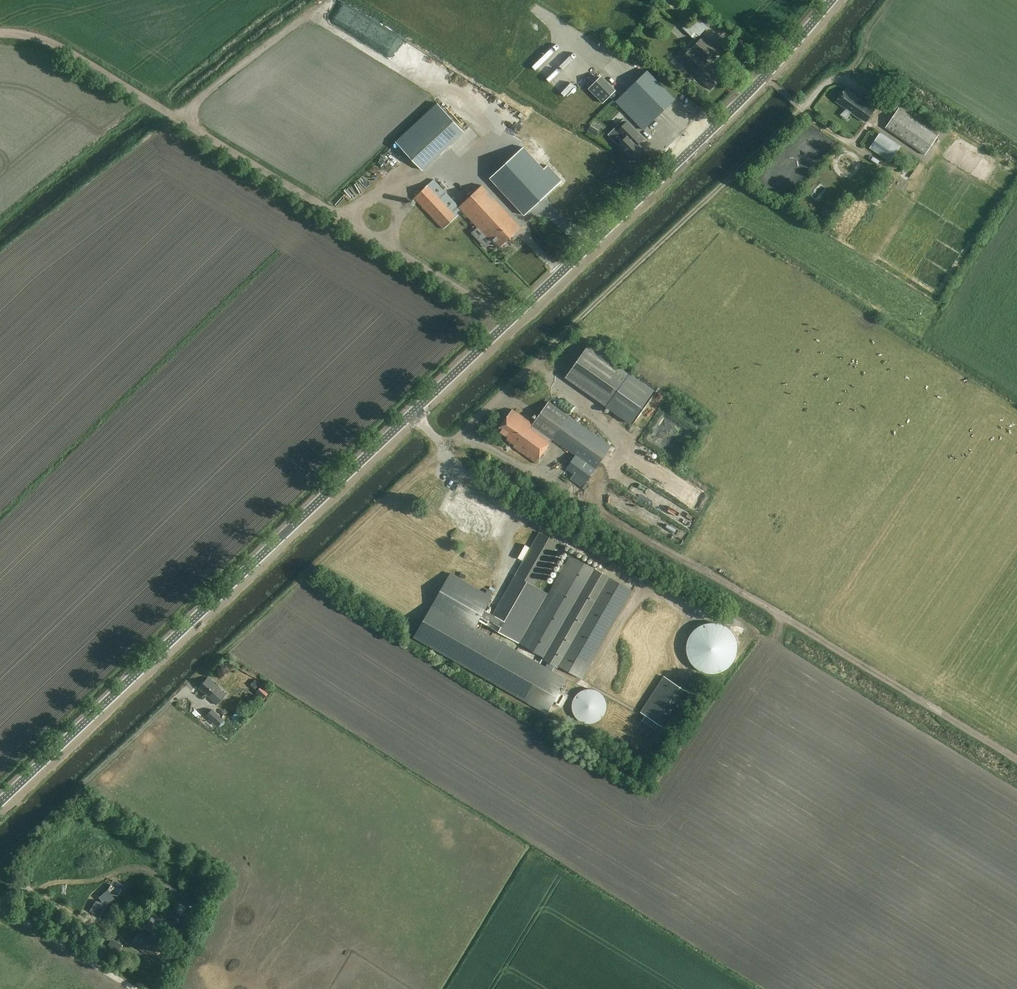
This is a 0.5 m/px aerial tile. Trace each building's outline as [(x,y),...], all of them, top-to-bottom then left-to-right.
[(695,40),(708,27),(697,16),(685,30),(695,40)] [(710,90),(722,78),(705,60),(716,50),(703,37),(681,59),(710,90)] [(726,53),(732,47),(726,41),(720,48),(726,53)] [(531,71),(556,48),(552,43),(527,67),(531,71)] [(644,131),(653,121),(675,100),(647,71),(616,102),(644,131)] [(560,89),(569,80),(565,77),(557,86),(560,89)] [(568,83),(556,91),(560,97),(567,92),(569,94),(573,90),(568,83)] [(837,101),(839,103),(868,122),(876,110),(845,89),(837,101)] [(439,105),(429,113),(397,143),(423,171),(465,133),(439,105)] [(924,155),(938,136),(899,109),(885,128),(924,155)] [(619,113),(612,119),(617,125),(624,118),(619,113)] [(633,161),(644,150),(638,144),(643,139),(627,122),(618,131),(625,139),(617,146),(622,151),(624,151),(633,161)] [(890,162),(901,146),(881,132),(870,148),(890,162)] [(519,151),(490,178),(510,200),(525,215),(554,188),(557,186),(561,182),(547,166),(543,170),(522,148),(519,151)] [(836,155),(836,168),(851,168),(851,154),(836,155)] [(459,207),(434,180),(414,198),(443,229),(463,211),(492,243),(495,241),(500,247),(521,228),(482,185),(459,207)] [(606,407),(630,372),(589,343),(565,378),(606,407)] [(630,372),(606,407),(630,424),(655,389),(630,372)] [(513,410),(498,430),(509,437),(507,440),(515,445),(514,447),(536,463),(553,439),(567,449),(576,455),(571,463),(567,469),(574,474),(571,479),(583,488),(586,483),(612,447),(589,431),(589,430),(568,416),(548,402),(544,408),(533,424),(513,410)] [(648,434),(669,447),(674,437),(670,435),(671,433),(669,432),(671,428),(678,432),(681,427),(673,422),(668,431),(661,427),(666,418),(659,415),(648,434)] [(631,445),(646,457),(650,452),(636,439),(631,445)] [(611,466),(617,455),(613,453),(607,464),(611,466)] [(447,519),(482,539),(491,521),(456,502),(447,519)] [(540,532),(487,625),(506,636),(520,644),(548,595),(534,587),(558,543),(540,532)] [(548,595),(520,644),(583,680),(633,590),(571,555),(548,595)] [(606,567),(604,572),(613,575),(615,571),(606,567)] [(548,714),(568,679),(476,627),(493,597),(451,573),(414,638),(548,714)] [(703,671),(710,673),(717,673),(724,671),(730,667),(735,662),(738,655),(739,648),(738,641),(735,634),(730,628),(723,624),(716,622),(708,622),(701,625),(694,629),(690,635),(687,642),(687,649),(688,656),(691,662),(696,668),(703,671)] [(641,712),(649,718),(668,730),(691,693),(664,676),(641,712)] [(216,705),(226,695),(207,678),(198,688),(216,705)] [(255,680),(251,684),(257,690),(261,686),(255,680)] [(607,707),(604,696),(595,690),(585,690),(576,696),(573,706),(576,716),(584,723),(595,723),(604,717),(607,707)] [(218,727),(223,721),(211,710),(206,716),(218,727)] [(89,911),(99,917),(108,905),(115,899),(107,890),(98,897),(101,902),(95,901),(89,911)] [(150,933),(149,935),(150,938),(153,940),(154,936),(159,940),(168,926),(152,916),(143,929),(150,933)] [(155,959),(163,947),(153,940),(150,938),(149,935),(140,930),(131,944),(155,959)] [(122,945),(111,939),(107,945),(118,951),(122,945)]
